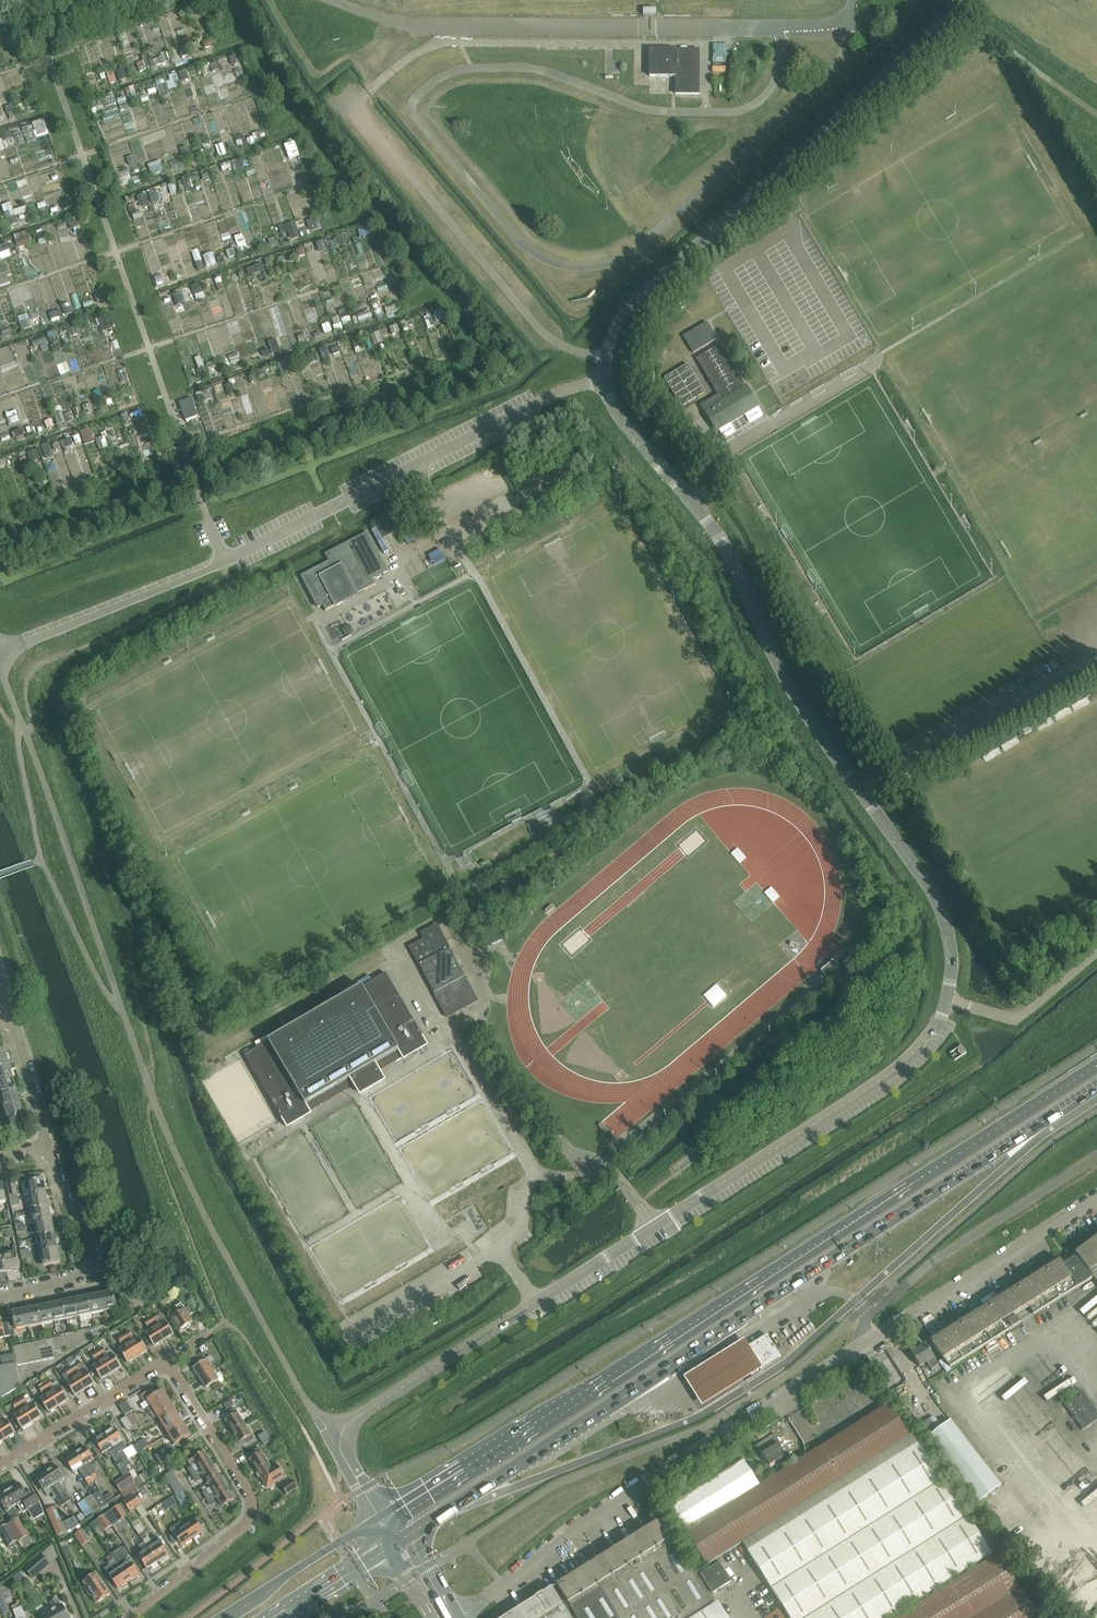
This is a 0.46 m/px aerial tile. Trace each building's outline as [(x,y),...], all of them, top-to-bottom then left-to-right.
[(649,77),(676,77),(675,95),(699,95),(699,51),(650,50),(649,77)] [(707,324),(697,330),(684,337),(694,354),(717,340),(707,324)] [(701,406),(705,411),(745,387),(720,346),(697,359),(719,396),(701,406)] [(687,365),(664,379),(682,408),(705,394),(687,365)] [(745,387),(705,411),(717,433),(759,408),(746,387),(745,387)] [(192,399),(179,403),(185,421),(198,417),(192,399)] [(511,462),(505,466),(510,474),(516,471),(511,462)] [(388,524),(379,529),(384,538),(393,533),(388,524)] [(330,563),(302,577),(318,608),(323,605),(326,611),(325,612),(326,612),(377,586),(376,585),(375,586),(372,580),(388,572),(368,534),(326,556),(330,563)] [(410,948),(419,966),(449,949),(437,926),(422,934),(425,940),(410,948)] [(449,949),(419,966),(434,994),(465,978),(449,949)] [(244,1056),(286,1127),(287,1127),(287,1126),(310,1113),(311,1113),(355,1086),(361,1096),(384,1082),(378,1073),(403,1058),(426,1045),(427,1045),(385,974),(244,1056)] [(465,978),(434,994),(447,1018),(462,1010),(463,1010),(478,1002),(465,978)] [(962,1046),(950,1054),(954,1062),(966,1054),(962,1046)] [(10,1067),(6,1054),(0,1056),(0,1070),(10,1067)] [(13,1079),(10,1067),(0,1070),(0,1083),(13,1079)] [(0,1083),(0,1097),(1,1096),(17,1092),(13,1079),(0,1083)] [(17,1092),(1,1096),(5,1109),(21,1105),(17,1092)] [(21,1105),(5,1109),(8,1122),(24,1117),(21,1105)] [(24,1117),(8,1122),(12,1135),(28,1130),(24,1117)] [(27,1184),(30,1198),(46,1194),(44,1180),(27,1184)] [(7,1185),(10,1202),(18,1200),(15,1183),(7,1185)] [(46,1194),(30,1198),(33,1211),(49,1208),(46,1194)] [(49,1208),(33,1211),(35,1225),(52,1222),(49,1208)] [(52,1222),(35,1225),(38,1239),(55,1236),(52,1222)] [(55,1236),(38,1239),(41,1253),(57,1249),(55,1236)] [(1093,1278),(1096,1283),(1096,1238),(1075,1255),(1076,1257),(1093,1278)] [(57,1249),(41,1253),(44,1267),(60,1264),(57,1249)] [(17,1253),(3,1256),(6,1272),(20,1270),(17,1253)] [(1060,1261),(1003,1297),(930,1343),(950,1369),(1093,1278),(1076,1257),(1063,1266),(1060,1261)] [(187,1286),(181,1290),(185,1295),(190,1292),(187,1286)] [(113,1293),(101,1295),(104,1313),(117,1310),(113,1293)] [(101,1295),(88,1298),(92,1315),(104,1313),(101,1295)] [(88,1298),(76,1301),(79,1318),(92,1315),(88,1298)] [(76,1301),(63,1303),(67,1320),(79,1318),(76,1301)] [(63,1303),(51,1306),(54,1323),(67,1320),(63,1303)] [(190,1307),(185,1310),(181,1305),(176,1308),(179,1314),(172,1318),(181,1331),(193,1323),(189,1317),(194,1314),(190,1307)] [(51,1306),(38,1308),(42,1325),(54,1323),(51,1306)] [(38,1308),(26,1311),(29,1328),(42,1325),(38,1308)] [(7,1318),(8,1323),(10,1331),(16,1330),(29,1328),(26,1311),(13,1313),(13,1317),(7,1318)] [(156,1316),(150,1320),(164,1341),(174,1335),(166,1322),(158,1327),(155,1323),(159,1321),(156,1316)] [(164,1341),(150,1320),(144,1323),(148,1328),(151,1326),(154,1330),(146,1335),(154,1348),(164,1341)] [(0,1325),(0,1339),(11,1337),(10,1331),(8,1323),(0,1325)] [(130,1332),(124,1336),(138,1358),(148,1352),(139,1339),(132,1344),(129,1340),(133,1337),(130,1332)] [(138,1358),(124,1336),(118,1340),(121,1345),(125,1342),(127,1346),(119,1351),(128,1364),(138,1358)] [(767,1336),(750,1346),(747,1348),(760,1370),(763,1368),(780,1358),(767,1336)] [(704,1408),(765,1371),(763,1368),(760,1370),(747,1348),(750,1346),(747,1341),(686,1379),(704,1408)] [(65,1344),(59,1345),(52,1347),(54,1353),(66,1351),(65,1344)] [(926,1346),(911,1355),(919,1367),(927,1363),(932,1371),(938,1366),(933,1359),(934,1358),(926,1346)] [(52,1347),(46,1348),(49,1360),(55,1359),(54,1353),(52,1347)] [(46,1348),(40,1349),(42,1362),(49,1360),(46,1348)] [(40,1349),(34,1351),(36,1363),(42,1362),(40,1349)] [(103,1349),(98,1352),(111,1374),(121,1368),(113,1355),(105,1360),(103,1356),(106,1354),(103,1349)] [(34,1351),(27,1352),(30,1364),(36,1363),(34,1351)] [(27,1352),(21,1353),(24,1366),(30,1364),(27,1352)] [(111,1374),(98,1352),(92,1356),(95,1361),(99,1359),(101,1363),(93,1368),(101,1381),(111,1374)] [(21,1353),(15,1354),(17,1367),(24,1366),(21,1353)] [(202,1354),(195,1358),(198,1363),(205,1358),(202,1354)] [(193,1369),(200,1379),(217,1369),(215,1366),(211,1369),(206,1361),(193,1369)] [(77,1365),(71,1369),(85,1391),(95,1385),(87,1372),(81,1363),(77,1365)] [(20,1388),(16,1367),(15,1365),(0,1368),(0,1401),(20,1388)] [(853,1375),(854,1378),(858,1383),(868,1377),(863,1368),(853,1375)] [(71,1369),(65,1373),(68,1378),(71,1382),(67,1384),(75,1397),(85,1391),(71,1369)] [(217,1369),(200,1379),(206,1389),(219,1381),(214,1373),(218,1371),(217,1369)] [(51,1382),(45,1385),(58,1407),(68,1401),(60,1388),(57,1383),(53,1385),(51,1382)] [(220,1384),(213,1388),(216,1393),(223,1388),(220,1384)] [(45,1385),(39,1389),(42,1394),(44,1398),(40,1401),(48,1414),(58,1407),(45,1385)] [(145,1403),(148,1401),(157,1395),(153,1389),(141,1397),(145,1403)] [(148,1401),(151,1407),(147,1410),(150,1415),(154,1412),(170,1403),(163,1391),(157,1395),(148,1401)] [(1063,1403),(1083,1431),(1096,1420),(1096,1413),(1081,1391),(1063,1403)] [(24,1398),(18,1402),(32,1424),(42,1418),(34,1405),(28,1396),(24,1398)] [(126,1400),(119,1405),(125,1416),(133,1411),(126,1400)] [(18,1402),(12,1406),(16,1411),(18,1414),(14,1417),(22,1430),(32,1424),(18,1402)] [(231,1402),(224,1406),(227,1411),(234,1406),(231,1402)] [(170,1403),(154,1412),(161,1423),(177,1414),(170,1403)] [(669,1508),(706,1566),(743,1543),(749,1552),(748,1552),(789,1617),(891,1617),(926,1596),(991,1554),(915,1435),(915,1434),(910,1438),(889,1405),(759,1486),(743,1461),(669,1508)] [(226,1421),(232,1433),(244,1425),(235,1410),(229,1414),(231,1418),(226,1421)] [(133,1414),(127,1418),(131,1425),(137,1421),(133,1414)] [(177,1414),(161,1423),(168,1434),(184,1425),(177,1414)] [(5,1440),(15,1434),(7,1421),(3,1424),(1,1420),(0,1418),(0,1431),(5,1440)] [(127,1418),(121,1421),(127,1431),(133,1428),(131,1425),(127,1418)] [(951,1421),(927,1440),(977,1505),(1001,1486),(951,1421)] [(184,1425),(168,1434),(175,1446),(190,1436),(184,1425)] [(244,1425),(232,1433),(239,1444),(245,1440),(247,1444),(253,1440),(244,1425)] [(115,1429),(105,1435),(123,1464),(126,1469),(130,1467),(122,1453),(127,1450),(123,1443),(123,1442),(115,1429)] [(258,1437),(261,1442),(268,1437),(266,1433),(258,1437)] [(123,1464),(105,1435),(94,1441),(103,1455),(109,1451),(119,1467),(123,1464)] [(785,1447),(781,1449),(773,1436),(756,1446),(762,1455),(769,1467),(786,1457),(789,1454),(785,1447)] [(268,1437),(261,1442),(264,1446),(271,1442),(268,1437)] [(139,1457),(151,1449),(145,1440),(133,1447),(139,1457)] [(85,1447),(75,1454),(94,1483),(99,1480),(95,1475),(94,1475),(88,1465),(94,1461),(85,1447)] [(165,1462),(174,1456),(169,1448),(155,1457),(160,1465),(165,1462)] [(250,1461),(256,1472),(268,1464),(259,1450),(253,1453),(255,1457),(250,1461)] [(189,1470),(193,1477),(212,1465),(204,1453),(193,1460),(199,1469),(195,1472),(193,1468),(189,1470)] [(94,1483),(75,1454),(65,1460),(74,1474),(80,1470),(87,1480),(85,1481),(89,1486),(94,1483)] [(268,1464),(256,1472),(263,1483),(269,1479),(273,1486),(273,1485),(284,1478),(284,1479),(285,1478),(277,1465),(277,1466),(271,1469),(268,1464)] [(212,1465),(193,1477),(197,1483),(201,1480),(198,1476),(202,1474),(208,1483),(219,1476),(212,1465)] [(56,1466),(46,1472),(66,1505),(70,1502),(58,1484),(64,1480),(56,1466)] [(66,1505),(46,1472),(35,1479),(44,1493),(50,1489),(62,1507),(66,1505)] [(172,1472),(165,1477),(177,1496),(184,1491),(172,1472)] [(138,1478),(134,1480),(135,1483),(138,1488),(150,1481),(145,1473),(138,1478)] [(115,1484),(121,1493),(124,1499),(139,1489),(138,1488),(135,1483),(134,1480),(130,1474),(129,1474),(115,1484)] [(203,1494),(207,1500),(226,1488),(219,1476),(208,1483),(214,1493),(210,1495),(207,1491),(203,1494)] [(282,1487),(282,1488),(287,1496),(288,1496),(287,1495),(297,1489),(298,1489),(293,1481),(283,1488),(282,1487)] [(13,1487),(7,1490),(18,1506),(22,1503),(27,1511),(30,1510),(36,1520),(44,1515),(40,1504),(33,1493),(27,1496),(20,1484),(14,1488),(13,1487)] [(226,1488),(207,1500),(211,1506),(215,1504),(212,1500),(216,1498),(223,1508),(234,1501),(226,1488)] [(7,1490),(2,1493),(3,1495),(0,1497),(0,1503),(7,1513),(12,1521),(18,1517),(13,1509),(18,1506),(7,1490)] [(92,1496),(85,1501),(93,1514),(100,1509),(92,1496)] [(130,1512),(141,1505),(135,1496),(124,1503),(130,1512)] [(171,1499),(162,1504),(167,1511),(176,1506),(171,1499)] [(105,1516),(112,1527),(126,1517),(119,1506),(105,1516)] [(82,1514),(77,1517),(80,1523),(85,1519),(82,1514)] [(105,1516),(97,1521),(105,1532),(112,1527),(105,1516)] [(199,1518),(185,1528),(192,1540),(203,1532),(199,1527),(203,1524),(199,1518)] [(28,1536),(18,1519),(8,1526),(18,1543),(28,1536)] [(661,1520),(646,1530),(699,1615),(714,1605),(661,1520)] [(61,1521),(52,1524),(57,1536),(66,1532),(61,1521)] [(0,1531),(0,1532),(9,1547),(17,1542),(7,1526),(0,1531)] [(192,1540),(185,1528),(170,1538),(174,1544),(178,1541),(182,1547),(192,1540)] [(631,1539),(680,1617),(695,1617),(699,1615),(646,1530),(631,1539)] [(75,1536),(82,1547),(90,1542),(82,1531),(75,1536)] [(145,1534),(140,1537),(143,1542),(148,1539),(145,1534)] [(154,1547),(149,1550),(158,1563),(169,1556),(156,1537),(150,1541),(154,1547)] [(616,1549),(660,1617),(680,1617),(631,1539),(616,1549)] [(67,1548),(63,1550),(67,1560),(72,1558),(67,1548)] [(158,1563),(149,1550),(144,1554),(140,1548),(134,1552),(147,1570),(158,1563)] [(601,1558),(639,1617),(660,1617),(616,1549),(601,1558)] [(1000,1555),(899,1617),(1039,1617),(1000,1555)] [(41,1556),(25,1570),(33,1580),(50,1566),(41,1556)] [(114,1561),(111,1556),(106,1559),(110,1564),(114,1561)] [(127,1557),(116,1564),(129,1583),(140,1575),(127,1557)] [(587,1567),(619,1617),(639,1617),(601,1558),(587,1567)] [(116,1564),(116,1563),(105,1570),(118,1590),(129,1583),(116,1564)] [(701,1575),(713,1594),(732,1582),(720,1563),(701,1575)] [(557,1586),(577,1617),(619,1617),(587,1567),(557,1586)] [(20,1574),(14,1579),(17,1583),(23,1578),(20,1574)] [(96,1575),(84,1583),(87,1587),(85,1589),(91,1597),(92,1596),(97,1604),(110,1595),(96,1575)] [(552,1589),(506,1617),(570,1617),(552,1589)] [(43,1617),(70,1617),(63,1606),(61,1607),(57,1600),(50,1603),(55,1610),(43,1617)] [(717,1604),(696,1617),(726,1617),(717,1604)] [(22,1608),(14,1611),(16,1617),(26,1617),(25,1613),(24,1614),(22,1608)]
